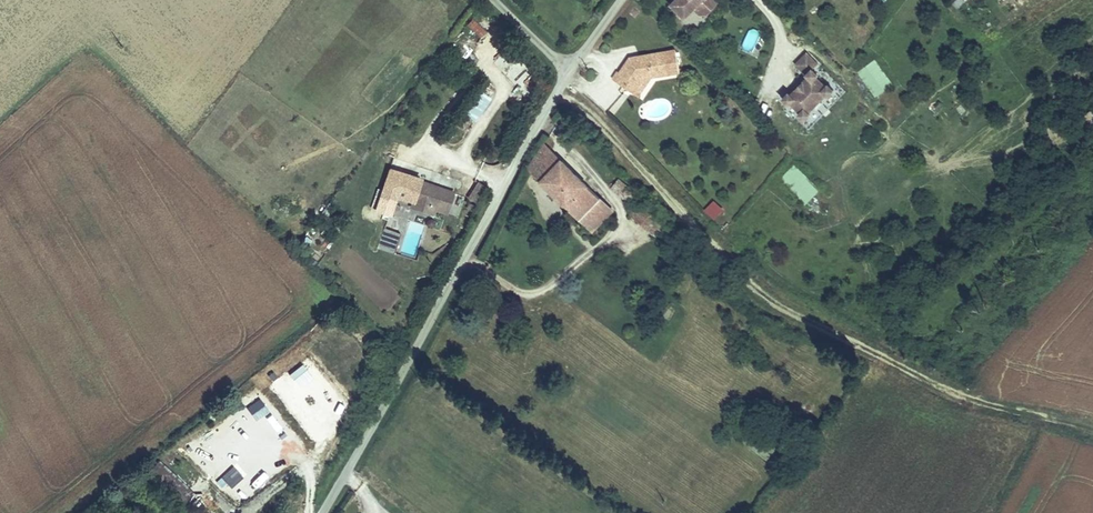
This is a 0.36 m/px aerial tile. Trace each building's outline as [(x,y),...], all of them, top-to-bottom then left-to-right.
[(715,0),(674,0),(669,6),(684,20),(694,10),(700,15),(703,11),(708,15),(719,3),(715,0)] [(472,18),(463,28),(476,40),(485,30),(472,18)] [(808,108),(825,90),(827,92),(833,86),(827,80),(825,82),(814,72),(816,70),(811,64),(816,59),(806,49),(793,62),(806,74),(790,91),(788,89),(782,95),(788,101),(790,99),(800,109),(798,110),(804,116),(810,110),(808,108)] [(634,60),(623,75),(621,74),(616,81),(642,99),(655,79),(672,76),(668,53),(641,58),(642,62),(637,62),(634,60)] [(856,72),(874,98),(893,85),(874,59),(856,72)] [(545,140),(529,176),(588,236),(614,210),(545,140)] [(777,180),(804,206),(820,190),(793,164),(777,180)] [(451,195),(417,183),(419,178),(409,175),(401,199),(410,202),(408,209),(425,214),(427,208),(445,214),(451,195)] [(618,182),(612,191),(630,204),(636,196),(618,182)] [(701,211),(711,221),(723,210),(713,200),(701,211)] [(647,213),(637,224),(653,238),(663,227),(647,213)] [(394,254),(401,234),(383,228),(376,248),(394,254)]
